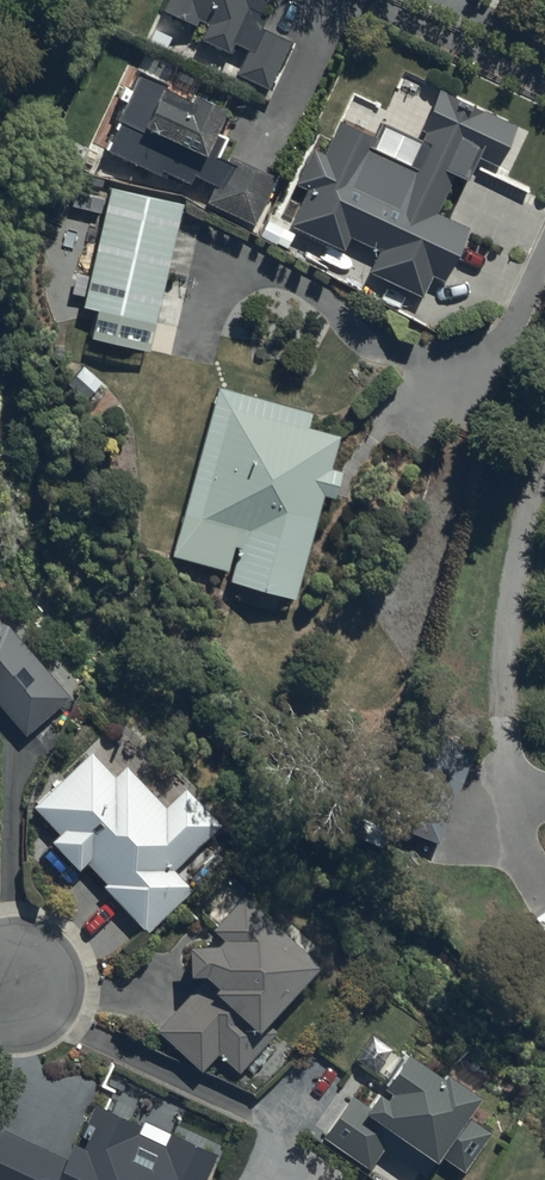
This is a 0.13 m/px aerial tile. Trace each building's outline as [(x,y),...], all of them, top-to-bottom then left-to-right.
[(162,3),(196,19),(199,12),(209,17),(202,32),(229,45),(234,35),(250,42),(239,68),(269,82),(292,35),(263,22),(267,12),(260,8),(264,0),(164,0),(162,3)] [(255,219),(277,171),(229,147),(226,153),(206,144),(228,95),(170,68),(166,77),(141,66),(106,144),(152,165),(150,169),(158,173),(162,165),(190,178),(195,169),(216,179),(208,198),(255,219)] [(371,265),(423,290),(432,271),(445,277),(470,222),(437,207),(457,165),(469,170),(478,151),(497,160),(515,122),(439,86),(418,131),(385,115),(377,130),(345,115),(327,152),(313,146),(298,178),(309,183),(292,218),(345,243),(351,231),(380,245),(371,265)] [(183,195),(109,178),(83,301),(156,317),(183,195)] [(311,405),(218,379),(173,549),(232,565),(230,576),(295,593),(323,489),(336,493),(343,464),(331,461),(339,430),(306,421),(311,405)] [(0,605),(0,703),(24,731),(69,693),(0,605)] [(382,813),(439,835),(476,743),(419,721),(382,813)] [(116,770),(91,746),(34,800),(59,827),(50,835),(79,865),(88,857),(107,877),(103,881),(148,929),(195,884),(175,863),(221,819),(186,782),(167,801),(127,759),(116,770)] [(258,1020),(321,951),(244,879),(212,915),(221,923),(213,933),(191,932),(191,961),(206,962),(210,966),(155,1024),(202,1067),(220,1047),(241,1066),(272,1032),(258,1020)] [(355,1090),(324,1130),(368,1164),(386,1141),(426,1172),(444,1150),(463,1165),(493,1126),(469,1108),(484,1088),(475,1081),(486,1066),(463,1048),(450,1065),(416,1039),(412,1044),(409,1041),(385,1072),(394,1079),(388,1087),(382,1082),(368,1101),(355,1090)] [(218,1149),(172,1125),(165,1140),(137,1128),(140,1119),(94,1098),(78,1138),(72,1135),(64,1154),(2,1126),(0,1130),(0,1179),(204,1179),(218,1149)]
